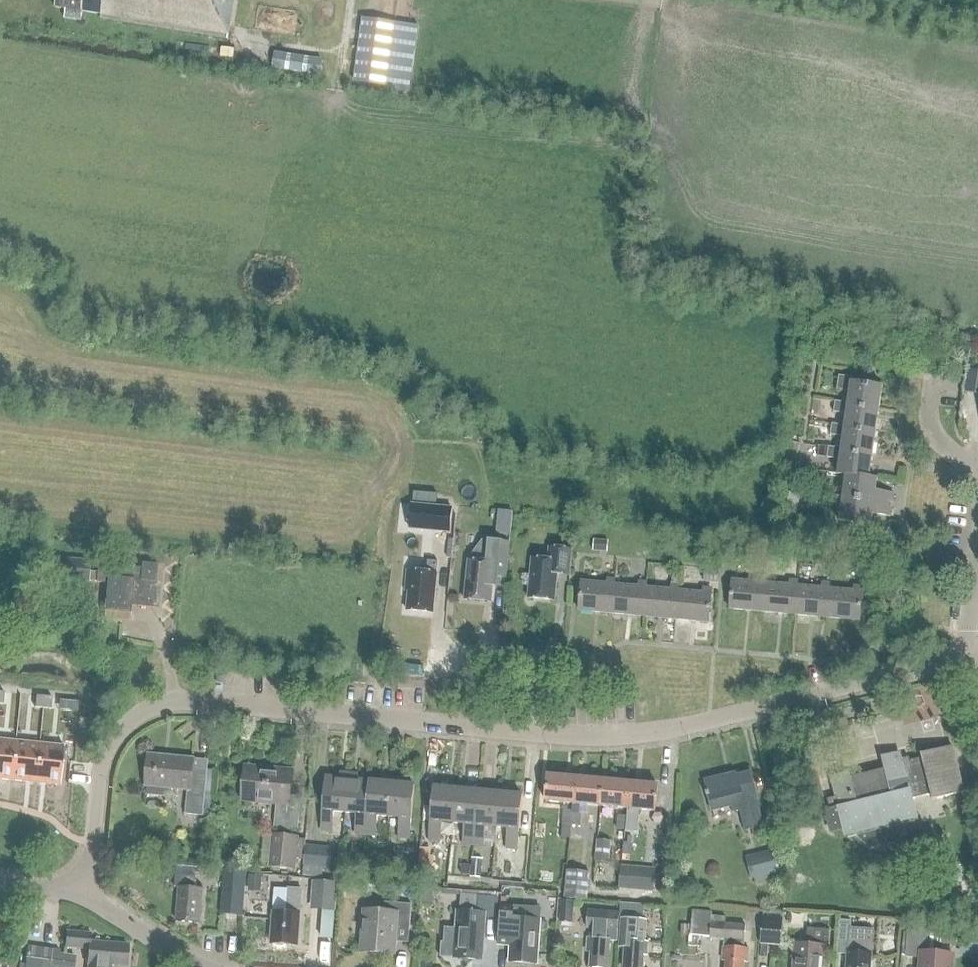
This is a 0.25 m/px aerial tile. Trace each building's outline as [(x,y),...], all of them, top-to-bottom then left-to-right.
[(56,7),(67,9),(65,17),(81,19),(82,11),(100,14),(99,17),(226,36),(232,0),(57,0),(56,7)] [(418,23),(363,16),(354,79),(409,86),(418,23)] [(320,58),(273,51),(271,66),(318,72),(320,58)] [(847,404),(847,407),(880,411),(883,388),(852,384),(853,378),(838,376),(836,390),(849,392),(847,404)] [(844,427),(844,429),(877,434),(880,411),(847,407),(847,404),(835,403),(834,413),(846,415),(844,427)] [(841,450),(841,452),(874,456),(877,434),(844,429),(844,427),(832,426),(831,436),(843,438),(841,450)] [(871,479),(871,478),(874,456),(841,452),(841,450),(818,446),(817,457),(828,459),(840,460),(838,475),(846,476),(871,479)] [(789,472),(788,480),(796,482),(797,473),(789,472)] [(871,478),(871,479),(846,476),(843,504),(891,510),(894,493),(876,491),(878,479),(871,478)] [(411,503),(409,528),(448,531),(450,506),(411,503)] [(890,517),(891,510),(843,504),(840,521),(872,526),(873,515),(890,517)] [(508,542),(481,539),(469,555),(469,560),(467,560),(464,599),(490,602),(492,575),(505,576),(508,542)] [(608,540),(593,539),(592,551),(607,552),(608,540)] [(569,575),(571,549),(548,547),(547,559),(531,558),(527,597),(554,600),(556,573),(569,575)] [(105,581),(101,616),(128,618),(129,604),(152,606),(155,581),(158,582),(160,564),(140,562),(139,568),(96,563),(96,571),(88,570),(89,560),(65,557),(63,577),(105,581)] [(434,613),(438,561),(428,560),(427,573),(407,571),(406,591),(409,591),(407,611),(434,613)] [(704,568),(703,581),(717,582),(718,569),(704,568)] [(729,610),(762,613),(764,584),(765,579),(757,578),(756,583),(731,581),(729,610)] [(578,612),(611,615),(614,586),(614,581),(606,580),(606,585),(581,583),(578,612)] [(764,584),(762,613),(794,616),(796,586),(797,582),(789,581),(789,586),(764,584)] [(611,615),(643,618),(646,589),(646,584),(638,583),(638,588),(614,586),(611,615)] [(796,586),(794,616),(826,618),(829,589),(829,584),(821,584),(821,588),(796,586)] [(675,621),(678,592),(678,587),(670,586),(670,591),(646,589),(643,618),(675,621)] [(829,589),(826,618),(859,621),(861,592),(861,587),(853,586),(853,591),(829,589)] [(678,592),(675,621),(708,624),(710,595),(710,590),(702,589),(702,594),(678,592)] [(36,695),(34,707),(42,708),(44,696),(36,695)] [(44,696),(42,708),(50,709),(52,697),(44,696)] [(11,780),(15,741),(0,740),(0,779),(11,780)] [(15,741),(11,780),(35,783),(39,744),(15,741)] [(39,744),(35,783),(60,785),(64,747),(39,744)] [(837,798),(827,800),(830,812),(826,813),(831,832),(844,829),(846,837),(859,834),(867,840),(876,843),(886,843),(886,846),(888,845),(887,843),(894,837),(900,831),(904,822),(917,819),(912,800),(930,795),(931,799),(964,791),(952,744),(919,752),(920,756),(908,760),(908,762),(902,763),(899,753),(884,757),(887,770),(849,780),(848,775),(832,779),(837,798)] [(194,768),(195,758),(148,754),(145,786),(188,790),(186,814),(203,816),(208,769),(194,768)] [(287,794),(289,770),(249,766),(246,799),(276,802),(274,827),(297,829),(301,795),(287,794)] [(334,812),(345,813),(349,773),(340,772),(339,777),(326,776),(322,829),(333,830),(334,812)] [(349,773),(345,813),(356,814),(355,832),(365,833),(370,780),(358,779),(358,773),(349,773)] [(746,831),(763,827),(756,800),(758,800),(751,773),(725,779),(724,776),(704,781),(712,811),(731,806),(733,813),(741,811),(746,831)] [(573,804),(576,777),(548,775),(546,802),(573,804)] [(370,780),(365,833),(376,834),(377,816),(389,817),(392,777),(384,776),(383,781),(370,780)] [(392,777),(389,817),(401,818),(399,836),(410,837),(414,784),(401,783),(402,777),(392,777)] [(587,805),(600,807),(603,780),(576,777),(573,804),(587,805)] [(600,807),(627,809),(630,782),(603,780),(600,807)] [(442,822),(453,823),(456,783),(448,782),(447,787),(433,786),(429,840),(440,841),(442,822)] [(657,785),(630,782),(627,809),(642,810),(655,811),(657,785)] [(473,844),(478,790),(465,789),(465,784),(456,783),(453,823),(464,824),(463,843),(473,844)] [(496,827),(500,787),(490,786),(490,791),(478,790),(473,844),(483,845),(485,826),(496,827)] [(500,787),(496,827),(508,828),(506,848),(517,849),(522,793),(508,792),(508,788),(500,787)] [(15,826),(69,829),(71,796),(16,793),(15,826)] [(586,813),(587,805),(573,804),(573,812),(582,812),(586,813)] [(641,820),(642,810),(627,809),(627,816),(627,818),(626,830),(634,830),(635,819),(641,820)] [(562,825),(572,825),(573,812),(563,811),(562,825)] [(582,812),(573,812),(572,825),(580,826),(582,812)] [(627,818),(627,816),(618,816),(617,829),(626,830),(627,818)] [(305,837),(297,836),(297,835),(273,833),(270,865),(294,867),(295,858),(303,859),(305,837)] [(611,840),(596,839),(594,861),(609,862),(611,840)] [(306,848),(304,875),(319,877),(320,865),(329,866),(331,850),(306,848)] [(777,873),(773,853),(747,859),(752,879),(777,873)] [(511,855),(510,884),(525,885),(526,856),(511,855)] [(480,876),(482,857),(472,856),(471,865),(471,874),(470,876),(480,876)] [(420,864),(420,872),(428,872),(428,864),(420,864)] [(462,864),(461,874),(471,874),(471,865),(462,864)] [(654,871),(619,868),(618,888),(653,891),(654,871)] [(590,872),(566,869),(563,898),(587,901),(590,872)] [(223,870),(220,914),(243,916),(245,871),(223,870)] [(176,920),(200,922),(203,889),(195,889),(196,876),(176,875),(174,887),(179,887),(176,920)] [(262,875),(249,875),(248,892),(261,892),(262,875)] [(313,882),(310,908),(334,910),(337,884),(313,882)] [(271,943),(296,945),(301,890),(288,889),(286,913),(273,912),(271,943)] [(443,943),(440,943),(439,957),(481,960),(485,917),(495,918),(497,898),(478,896),(461,895),(460,911),(456,911),(455,929),(444,928),(443,943)] [(573,923),(574,901),(560,900),(559,922),(573,923)] [(360,950),(394,953),(396,928),(410,929),(412,904),(385,902),(384,912),(363,910),(360,950)] [(646,955),(647,943),(643,943),(645,921),(642,921),(643,905),(620,903),(620,913),(619,919),(621,919),(619,942),(625,942),(624,966),(642,966),(642,955),(646,955)] [(498,936),(510,937),(509,961),(537,963),(539,920),(511,918),(512,907),(500,906),(498,936)] [(588,911),(587,929),(592,929),(591,939),(587,938),(586,951),(590,952),(589,966),(606,966),(608,942),(617,942),(619,919),(620,913),(588,911)] [(711,916),(711,912),(692,911),(691,936),(709,937),(711,916)] [(725,966),(743,966),(744,961),(748,962),(749,949),(743,949),(745,925),(725,923),(725,917),(711,916),(709,937),(709,938),(724,939),(723,947),(722,960),(726,960),(725,966)] [(759,942),(779,944),(781,920),(761,918),(759,942)] [(871,955),(873,930),(850,928),(851,921),(839,920),(836,954),(848,955),(847,966),(871,966),(872,955),(871,955)] [(906,956),(920,957),(919,966),(951,966),(953,953),(928,951),(930,930),(908,928),(906,956)] [(829,931),(807,929),(806,944),(794,943),(792,966),(826,966),(829,931)] [(90,942),(90,933),(66,931),(65,947),(89,949),(87,964),(90,964),(89,966),(115,966),(124,966),(126,966),(128,946),(90,942)] [(934,931),(933,944),(956,946),(957,933),(934,931)] [(24,966),(74,966),(75,956),(59,954),(60,950),(27,946),(24,966)]
